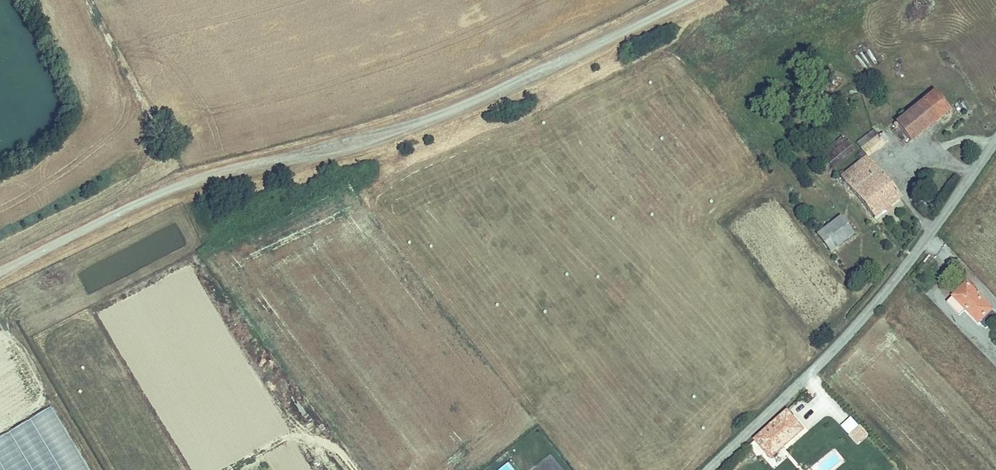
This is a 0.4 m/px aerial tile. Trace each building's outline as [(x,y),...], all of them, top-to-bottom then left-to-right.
[(923,98),(938,117),(948,108),(933,90),(923,98)] [(938,117),(923,98),(891,123),(893,125),(896,122),(909,139),(938,117)] [(848,186),(874,165),(866,156),(887,137),(882,131),(876,135),(871,128),(854,142),(863,152),(857,157),(859,161),(840,176),(848,186)] [(826,149),(837,163),(856,149),(845,135),(826,149)] [(848,186),(856,195),(882,174),(874,165),(848,186)] [(900,195),(882,174),(856,195),(874,217),(900,195)] [(855,233),(842,216),(816,236),(829,253),(855,233)] [(995,312),(995,310),(968,280),(953,294),(966,308),(977,320),(980,317),(985,323),(995,312)] [(966,308),(953,294),(947,300),(960,314),(966,308)] [(58,407),(0,438),(0,469),(91,469),(58,407)] [(767,428),(775,436),(796,418),(787,409),(767,428)] [(775,436),(767,428),(756,438),(772,456),(805,427),(796,418),(775,436)] [(858,445),(869,434),(860,424),(848,436),(858,445)]
